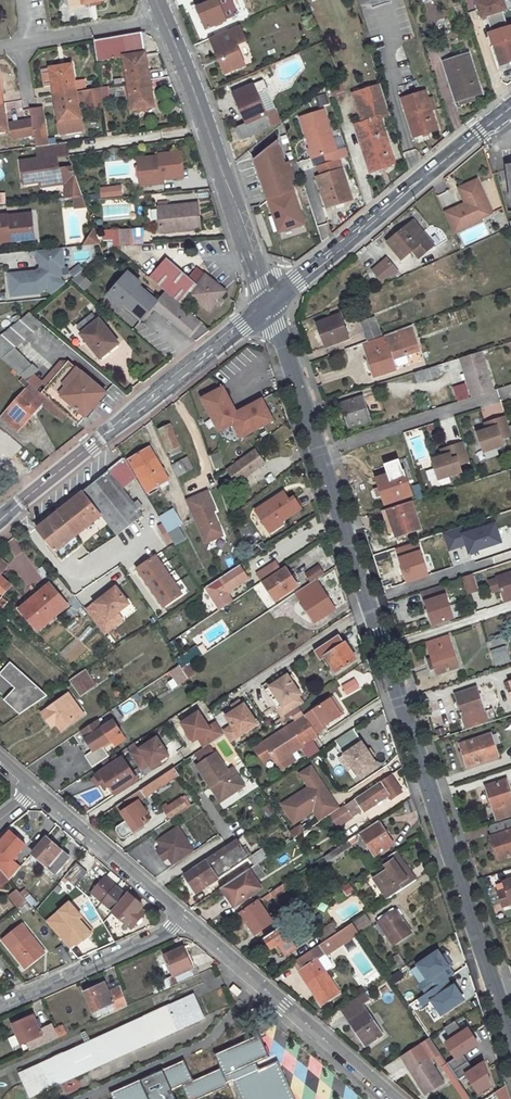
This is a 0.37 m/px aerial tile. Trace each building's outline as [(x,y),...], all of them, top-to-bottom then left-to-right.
[(197,9),(206,28),(237,15),(231,0),(217,0),(197,9)] [(479,19),(507,11),(504,0),(477,0),(474,1),(479,19)] [(312,15),(304,18),(308,28),(316,25),(312,15)] [(498,24),(499,29),(510,26),(510,20),(498,24)] [(211,39),(225,73),(245,65),(236,45),(246,41),(240,26),(211,39)] [(490,32),(501,65),(510,62),(510,26),(499,29),(490,32)] [(149,80),(147,70),(148,70),(143,33),(94,41),(97,61),(124,57),(128,84),(149,80)] [(469,55),(445,62),(458,101),(459,100),(474,95),(481,93),(469,55)] [(50,68),(53,85),(54,85),(55,95),(76,92),(76,91),(85,89),(84,81),(75,82),(72,65),(50,68)] [(149,80),(128,84),(133,111),(155,108),(151,90),(150,90),(149,80)] [(265,114),(257,95),(266,91),(267,91),(263,81),(234,94),(246,124),(237,128),(242,140),(281,123),(277,113),(274,110),(265,114)] [(381,85),(353,94),(363,123),(355,125),(370,172),(396,165),(381,118),(391,114),(381,85)] [(107,87),(100,88),(101,97),(108,96),(107,87)] [(82,131),(78,103),(86,102),(87,110),(103,107),(101,97),(100,88),(76,92),(55,95),(56,105),(60,134),(82,131)] [(266,91),(257,95),(265,114),(274,110),(266,91)] [(426,91),(403,100),(414,137),(438,129),(432,108),(430,101),(426,91)] [(474,95),(459,100),(461,105),(476,100),(474,95)] [(7,118),(23,116),(21,101),(5,103),(7,118)] [(48,145),(45,127),(44,127),(41,107),(30,109),(36,147),(48,145)] [(67,155),(65,143),(55,144),(57,157),(67,155)] [(257,161),(269,199),(277,223),(293,218),(292,215),(301,212),(291,181),(302,178),(302,177),(311,174),(311,170),(307,157),(297,160),(285,164),(278,143),(257,161)] [(57,169),(55,157),(57,157),(55,144),(48,145),(36,147),(35,147),(37,159),(20,162),(23,185),(57,180),(58,185),(66,184),(65,198),(74,197),(82,197),(72,166),(57,169)] [(304,147),(293,150),(297,160),(307,157),(304,147)] [(161,155),(159,155),(162,181),(183,178),(181,153),(169,154),(169,149),(160,150),(161,155)] [(89,165),(78,166),(79,182),(91,182),(89,165)] [(343,170),(318,178),(328,208),(339,204),(353,200),(343,170)] [(459,207),(444,214),(454,235),(469,227),(467,221),(475,217),(480,219),(492,214),(476,181),(458,189),(465,204),(466,206),(460,208),(459,207)] [(120,186),(100,189),(101,197),(121,195),(120,186)] [(82,197),(74,197),(76,208),(86,207),(82,197)] [(102,219),(129,217),(128,203),(101,205),(102,219)] [(160,208),(158,208),(160,228),(178,226),(178,232),(200,230),(197,204),(168,207),(167,203),(160,204),(160,208)] [(32,214),(19,216),(34,228),(32,214)] [(0,216),(0,243),(2,243),(1,237),(15,236),(20,240),(23,240),(34,228),(19,216),(16,219),(13,217),(8,218),(8,215),(0,216)] [(467,221),(469,227),(482,221),(480,219),(475,217),(467,221)] [(414,222),(388,243),(402,259),(413,250),(420,258),(434,246),(414,222)] [(35,239),(34,228),(23,240),(35,239)] [(112,230),(113,244),(113,246),(134,245),(133,229),(112,230)] [(290,240),(284,241),(285,249),(293,247),(290,240)] [(37,270),(4,273),(7,298),(66,293),(61,248),(35,250),(37,270)] [(191,296),(209,312),(215,305),(218,308),(222,308),(223,306),(224,302),(220,299),(225,292),(198,268),(190,278),(167,259),(151,278),(166,292),(183,306),(191,296)] [(387,259),(373,270),(381,280),(398,272),(387,259)] [(66,273),(71,279),(83,271),(79,264),(66,273)] [(84,291),(92,283),(80,272),(73,281),(84,291)] [(119,276),(113,284),(117,286),(109,295),(113,299),(120,301),(141,320),(155,304),(157,302),(151,296),(153,293),(147,288),(144,290),(138,285),(140,282),(129,272),(122,279),(119,276)] [(157,302),(155,304),(189,333),(200,321),(183,306),(166,292),(157,302)] [(0,336),(0,358),(26,381),(37,372),(14,348),(43,325),(30,313),(0,336)] [(93,315),(78,326),(83,333),(81,334),(100,358),(119,343),(100,319),(98,321),(93,315)] [(340,315),(318,324),(326,347),(349,338),(340,315)] [(375,317),(361,322),(368,341),(382,336),(375,317)] [(396,370),(392,358),(419,350),(411,325),(384,335),(385,338),(365,345),(375,376),(396,370)] [(462,367),(484,360),(481,352),(459,359),(462,367)] [(462,367),(471,398),(494,390),(484,360),(462,367)] [(106,394),(68,362),(41,393),(67,416),(78,426),(106,394)] [(437,366),(415,373),(418,382),(440,375),(437,366)] [(41,393),(31,385),(26,391),(41,404),(62,422),(67,416),(41,393)] [(223,388),(202,399),(220,433),(233,425),(241,439),(274,421),(262,400),(237,413),(223,388)] [(26,390),(2,418),(17,431),(41,404),(26,391),(26,390)] [(363,398),(343,404),(350,427),(371,421),(363,398)] [(484,452),(504,446),(502,439),(510,436),(510,432),(506,417),(492,421),(494,428),(487,430),(477,433),(484,452)] [(492,421),(485,423),(487,430),(494,428),(492,421)] [(171,425),(160,430),(170,451),(172,450),(180,447),(171,425)] [(443,456),(432,460),(438,480),(462,472),(459,465),(470,462),(463,443),(448,448),(451,457),(445,459),(444,456),(443,456)] [(479,445),(477,445),(482,460),(498,454),(497,450),(482,455),(479,445)] [(151,448),(130,460),(148,492),(169,480),(151,448)] [(448,448),(441,450),(443,456),(444,456),(445,459),(451,457),(448,448)] [(256,451),(229,471),(237,483),(258,467),(262,463),(264,463),(256,451)] [(188,457),(182,461),(187,472),(194,469),(188,457)] [(125,458),(37,529),(56,552),(76,536),(101,516),(117,537),(143,516),(140,511),(143,508),(139,502),(134,505),(122,489),(137,478),(125,458)] [(182,461),(173,466),(178,477),(187,472),(182,461)] [(389,476),(378,479),(386,503),(391,501),(392,504),(398,502),(397,499),(411,495),(404,471),(402,471),(399,461),(386,465),(389,476)] [(208,490),(185,498),(203,544),(225,536),(208,490)] [(289,501),(283,493),(269,503),(270,505),(267,507),(263,507),(255,512),(270,533),(283,524),(281,522),(300,510),(293,499),(289,501)] [(411,501),(387,509),(391,519),(386,521),(389,533),(394,531),(396,538),(420,530),(411,501)] [(186,539),(178,527),(182,524),(174,510),(160,518),(162,521),(176,545),(186,539)] [(468,554),(502,545),(496,520),(443,534),(447,552),(466,547),(468,554)] [(162,521),(151,528),(165,552),(176,545),(162,521)] [(76,536),(56,552),(63,560),(83,544),(76,536)] [(418,544),(397,551),(407,582),(428,575),(418,544)] [(153,553),(131,568),(160,609),(181,594),(153,553)] [(483,553),(463,559),(469,576),(488,569),(483,553)] [(252,558),(218,580),(231,599),(243,591),(239,585),(260,571),(252,558)] [(265,570),(270,578),(284,568),(279,560),(265,570)] [(270,578),(263,582),(276,601),(298,586),(286,567),(284,568),(270,578)] [(320,567),(306,576),(311,583),(317,579),(325,574),(320,567)] [(497,578),(498,579),(501,590),(504,599),(510,597),(510,573),(497,578)] [(2,595),(10,586),(0,577),(0,592),(2,595)] [(59,578),(51,585),(67,605),(75,598),(59,578)] [(311,583),(296,593),(316,623),(336,609),(317,579),(311,583)] [(498,579),(490,582),(493,592),(501,590),(498,579)] [(127,603),(112,584),(81,608),(104,638),(123,622),(116,612),(127,603)] [(50,585),(21,609),(39,630),(68,606),(67,605),(51,585),(50,585)] [(443,586),(425,592),(428,601),(425,602),(433,625),(453,618),(443,586)] [(243,591),(231,599),(232,602),(245,594),(243,591)] [(149,617),(141,622),(146,630),(154,624),(149,617)] [(88,618),(71,632),(77,640),(94,626),(88,618)] [(340,634),(320,648),(337,673),(357,660),(340,634)] [(448,636),(429,642),(432,651),(430,651),(433,659),(428,660),(431,669),(435,667),(438,675),(458,668),(448,636)] [(197,646),(177,660),(179,665),(182,669),(190,664),(203,655),(197,646)] [(492,655),(496,667),(510,661),(508,651),(492,655)] [(20,715),(48,696),(10,662),(0,674),(0,675),(15,688),(4,700),(20,715)] [(98,662),(85,671),(89,677),(103,667),(98,662)] [(190,664),(182,669),(189,678),(196,673),(190,664)] [(179,665),(170,671),(176,680),(179,685),(189,678),(182,669),(179,665)] [(85,671),(72,680),(82,695),(95,685),(89,677),(85,671)] [(283,718),(299,707),(303,704),(298,697),(301,695),(288,676),(270,688),(282,706),(277,710),(283,718)] [(176,680),(169,684),(172,689),(179,685),(176,680)] [(355,681),(343,688),(346,695),(359,688),(355,681)] [(476,687),(455,694),(463,717),(484,711),(476,687)] [(282,706),(270,688),(265,691),(277,710),(282,706)] [(68,695),(43,713),(50,722),(54,719),(57,723),(63,731),(84,716),(68,695)] [(330,700),(305,716),(314,731),(317,735),(327,728),(326,726),(341,715),(330,700)] [(242,706),(239,702),(233,706),(236,711),(242,706)] [(230,743),(257,724),(245,705),(242,706),(236,711),(226,717),(232,727),(223,732),(225,735),(230,743)] [(199,739),(205,748),(225,735),(223,732),(219,725),(213,729),(202,712),(185,723),(197,741),(199,739)] [(43,713),(42,714),(52,728),(57,723),(54,719),(50,722),(43,713)] [(314,731),(305,716),(264,743),(277,763),(303,747),(300,741),(314,731)] [(359,730),(365,740),(387,725),(381,716),(359,730)] [(97,721),(81,732),(93,751),(87,755),(94,766),(109,756),(102,746),(121,733),(114,721),(102,729),(97,721)] [(353,730),(336,741),(361,779),(378,768),(353,730)] [(490,734),(461,744),(463,752),(460,753),(462,759),(465,758),(468,767),(498,757),(490,734)] [(139,747),(130,753),(141,770),(150,764),(152,766),(160,761),(169,755),(157,738),(141,749),(139,747)] [(216,753),(197,766),(211,788),(213,786),(215,789),(237,775),(233,768),(228,771),(216,753)] [(122,758),(100,773),(106,782),(114,794),(137,779),(122,758)] [(173,769),(142,789),(147,796),(178,775),(173,769)] [(100,773),(95,777),(101,785),(106,782),(100,773)] [(237,775),(215,789),(223,801),(245,786),(237,775)] [(402,792),(391,776),(349,803),(342,808),(330,816),(338,828),(353,819),(352,818),(363,811),(363,813),(389,796),(391,799),(402,792)] [(486,787),(493,810),(494,810),(498,820),(510,816),(510,793),(507,780),(486,787)] [(142,789),(137,792),(142,799),(147,796),(142,789)] [(137,792),(133,795),(137,803),(139,802),(142,799),(137,792)] [(180,794),(161,806),(164,810),(182,798),(180,794)] [(145,825),(141,819),(147,814),(139,802),(137,803),(133,795),(117,806),(127,820),(117,827),(116,831),(121,838),(124,839),(145,825)] [(182,798),(164,810),(170,820),(189,807),(182,798)] [(346,799),(339,804),(342,808),(349,803),(346,799)] [(412,799),(406,802),(409,814),(417,812),(412,799)] [(491,836),(498,860),(510,856),(510,820),(490,827),(492,836),(491,836)] [(379,821),(360,833),(376,856),(394,844),(379,821)] [(294,838),(304,831),(300,825),(290,832),(294,838)] [(178,828),(158,841),(162,848),(168,857),(173,864),(193,851),(178,828)] [(354,837),(347,842),(351,848),(358,843),(354,837)] [(46,838),(32,854),(56,874),(69,858),(46,838)] [(237,840),(184,874),(196,892),(249,857),(254,866),(268,857),(262,849),(253,856),(250,851),(247,854),(237,840)] [(347,842),(325,857),(329,862),(351,848),(347,842)] [(168,857),(162,848),(157,851),(163,860),(168,857)] [(398,851),(383,861),(387,866),(397,860),(408,878),(413,874),(398,851)] [(390,870),(376,879),(389,898),(417,880),(413,874),(408,878),(397,860),(387,866),(390,870)] [(76,864),(65,877),(76,887),(87,873),(76,864)] [(9,880),(0,869),(0,887),(9,880)] [(249,870),(222,888),(235,906),(261,888),(249,870)] [(145,913),(140,909),(142,906),(129,894),(127,897),(105,879),(93,893),(114,912),(113,913),(131,929),(145,913)] [(504,882),(507,890),(499,893),(502,903),(510,900),(510,880),(504,882)] [(284,885),(271,893),(275,899),(288,890),(284,885)] [(17,889),(8,895),(19,908),(28,901),(17,889)] [(490,897),(497,918),(504,916),(497,894),(490,897)] [(258,902),(241,914),(255,935),(275,921),(273,918),(271,919),(258,902)] [(27,903),(20,909),(24,914),(31,908),(27,903)] [(294,905),(280,913),(288,925),(301,916),(294,905)] [(397,910),(379,922),(380,923),(388,935),(394,945),(412,933),(397,910)] [(366,916),(355,923),(360,931),(371,923),(366,916)] [(380,923),(376,925),(384,938),(388,935),(380,923)] [(332,924),(321,932),(325,939),(337,931),(336,929),(332,924)] [(349,926),(355,936),(359,933),(353,924),(349,926)] [(334,936),(341,946),(355,936),(349,926),(334,936)] [(282,927),(265,939),(272,950),(275,947),(279,945),(283,951),(286,955),(297,948),(282,927)] [(31,936),(11,951),(25,968),(44,952),(31,936)] [(318,995),(316,996),(322,1005),(340,994),(326,972),(334,968),(326,956),(341,946),(334,936),(297,962),(302,970),(300,972),(308,984),(310,982),(318,995)] [(62,945),(56,949),(64,961),(70,957),(62,945)] [(158,994),(199,975),(186,946),(164,956),(173,977),(154,986),(158,994)] [(399,954),(392,959),(400,971),(407,966),(399,954)] [(440,959),(426,968),(433,978),(431,979),(446,1003),(463,991),(448,968),(447,969),(440,959)] [(412,964),(401,972),(405,977),(416,970),(412,964)] [(399,971),(390,976),(394,983),(403,978),(399,971)] [(310,982),(308,984),(316,996),(318,995),(310,982)] [(105,983),(85,993),(94,1012),(113,1002),(117,1012),(127,1007),(121,988),(109,993),(105,983)] [(194,994),(189,996),(195,1008),(199,1006),(194,994)] [(363,995),(341,1010),(345,1016),(366,1002),(363,995)] [(189,996),(20,1074),(30,1097),(204,1017),(199,1006),(195,1008),(189,996)] [(412,1012),(422,1007),(418,999),(408,1004),(412,1012)] [(383,1035),(368,1012),(372,1009),(366,1002),(345,1016),(365,1046),(383,1035)] [(34,1016),(13,1025),(22,1044),(42,1035),(46,1044),(59,1039),(54,1029),(52,1025),(40,1030),(34,1016)] [(457,1023),(443,1032),(449,1040),(451,1040),(460,1052),(457,1053),(464,1063),(482,1051),(467,1029),(463,1032),(457,1023)] [(62,1026),(54,1029),(59,1039),(66,1035),(62,1026)] [(233,1081),(259,1070),(256,1063),(270,1057),(259,1034),(214,1054),(220,1069),(193,1081),(184,1060),(109,1094),(112,1098),(177,1098),(173,1090),(180,1087),(186,1098),(193,1098),(233,1081)] [(440,1034),(431,1039),(436,1047),(444,1041),(440,1034)] [(402,1057),(407,1065),(412,1072),(414,1070),(422,1083),(420,1084),(426,1094),(444,1082),(430,1061),(435,1057),(431,1050),(436,1047),(431,1039),(430,1038),(402,1057)] [(449,1040),(446,1043),(453,1056),(457,1053),(460,1052),(451,1040),(449,1040)] [(431,1050),(435,1057),(441,1053),(436,1047),(431,1050)] [(278,1061),(259,1070),(233,1081),(234,1083),(241,1098),(295,1098),(278,1061)] [(477,1096),(495,1086),(481,1062),(463,1073),(477,1096)] [(414,1070),(412,1072),(420,1084),(422,1083),(414,1070)] [(495,1094),(498,1098),(510,1098),(505,1089),(495,1094)]
